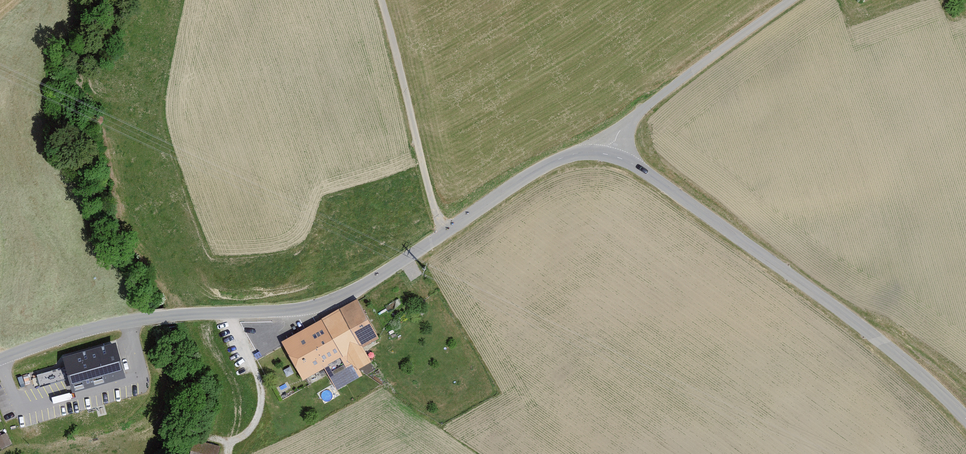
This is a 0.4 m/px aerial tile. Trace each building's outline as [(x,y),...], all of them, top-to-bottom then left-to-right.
[(357,302),(285,343),(305,378),(324,367),(336,389),(361,375),(358,368),(369,361),(362,347),(378,338),(357,302)] [(115,344),(64,358),(66,367),(69,378),(73,391),(125,376),(115,344)] [(69,378),(66,367),(37,375),(40,386),(69,378)] [(0,437),(0,446),(1,448),(10,443),(6,434),(0,437)] [(219,447),(194,440),(190,453),(218,453),(219,447)]
